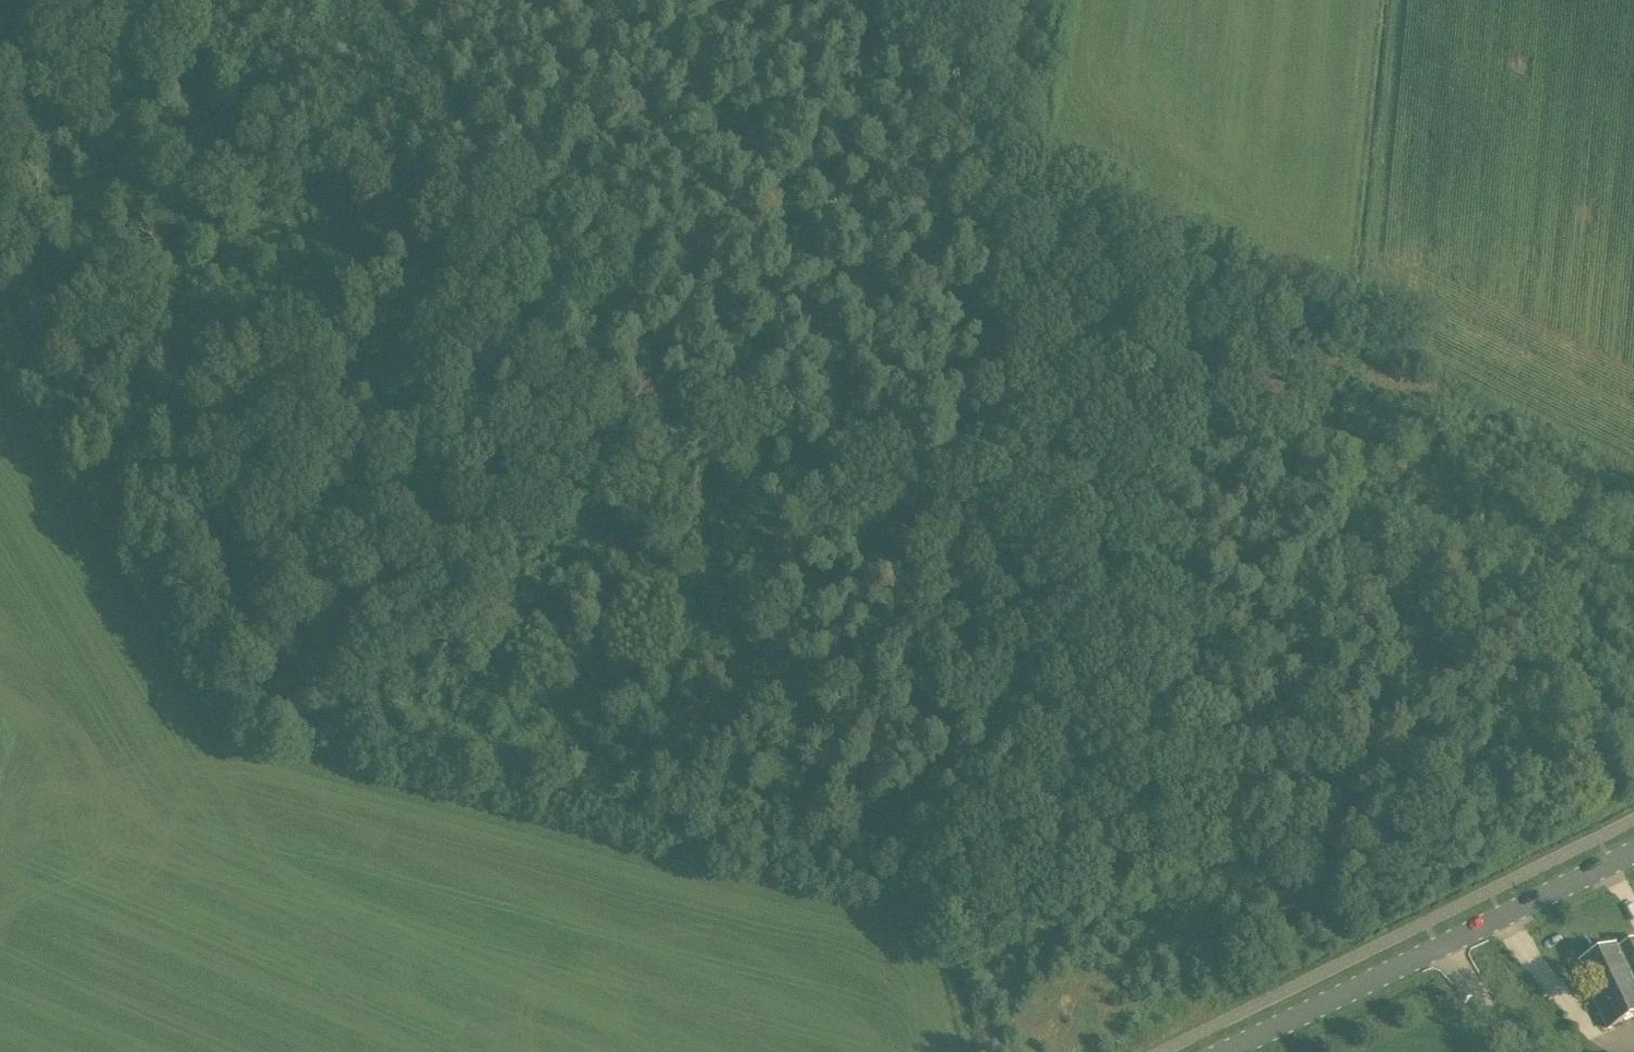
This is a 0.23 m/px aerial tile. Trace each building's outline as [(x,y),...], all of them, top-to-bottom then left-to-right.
[(1616,951),(1614,947),(1579,964),(1593,992),(1590,994),(1607,1029),(1633,1015),(1633,942),(1616,951)]
